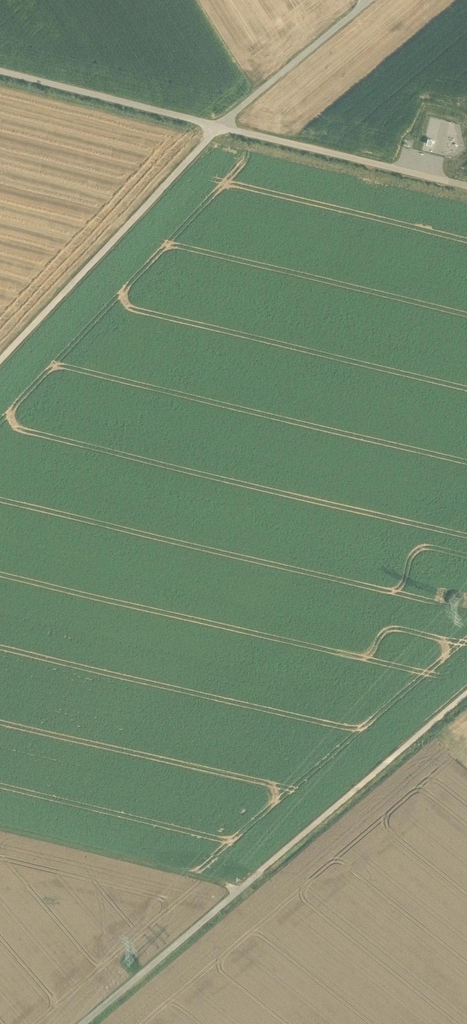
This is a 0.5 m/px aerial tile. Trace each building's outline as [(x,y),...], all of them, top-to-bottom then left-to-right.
[(448,152),(461,150),(459,137),(446,139),(448,152)]
